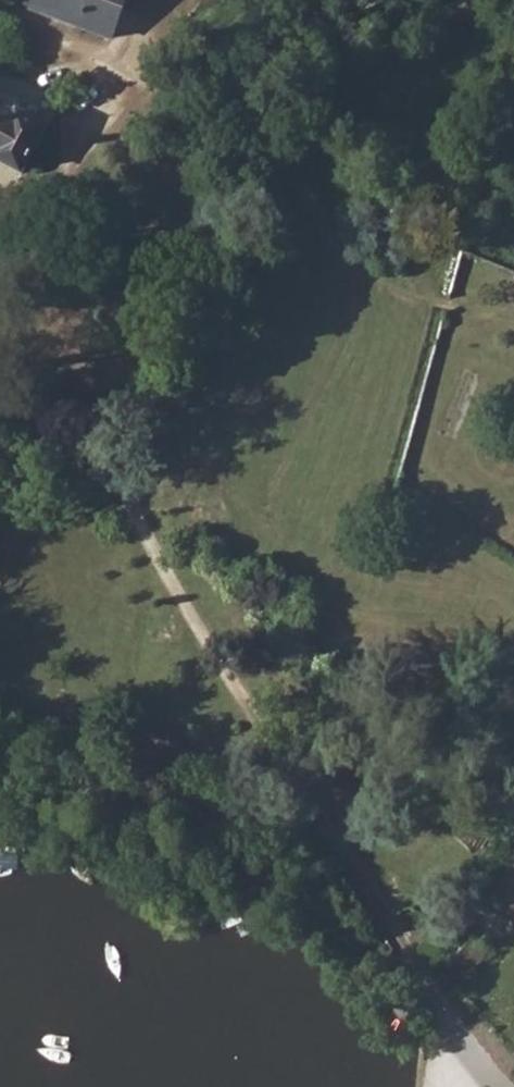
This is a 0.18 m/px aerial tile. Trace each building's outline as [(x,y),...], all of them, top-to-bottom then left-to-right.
[(111,30),(123,0),(37,0),(111,30)] [(21,149),(40,103),(15,93),(8,95),(0,92),(0,142),(21,149)]
